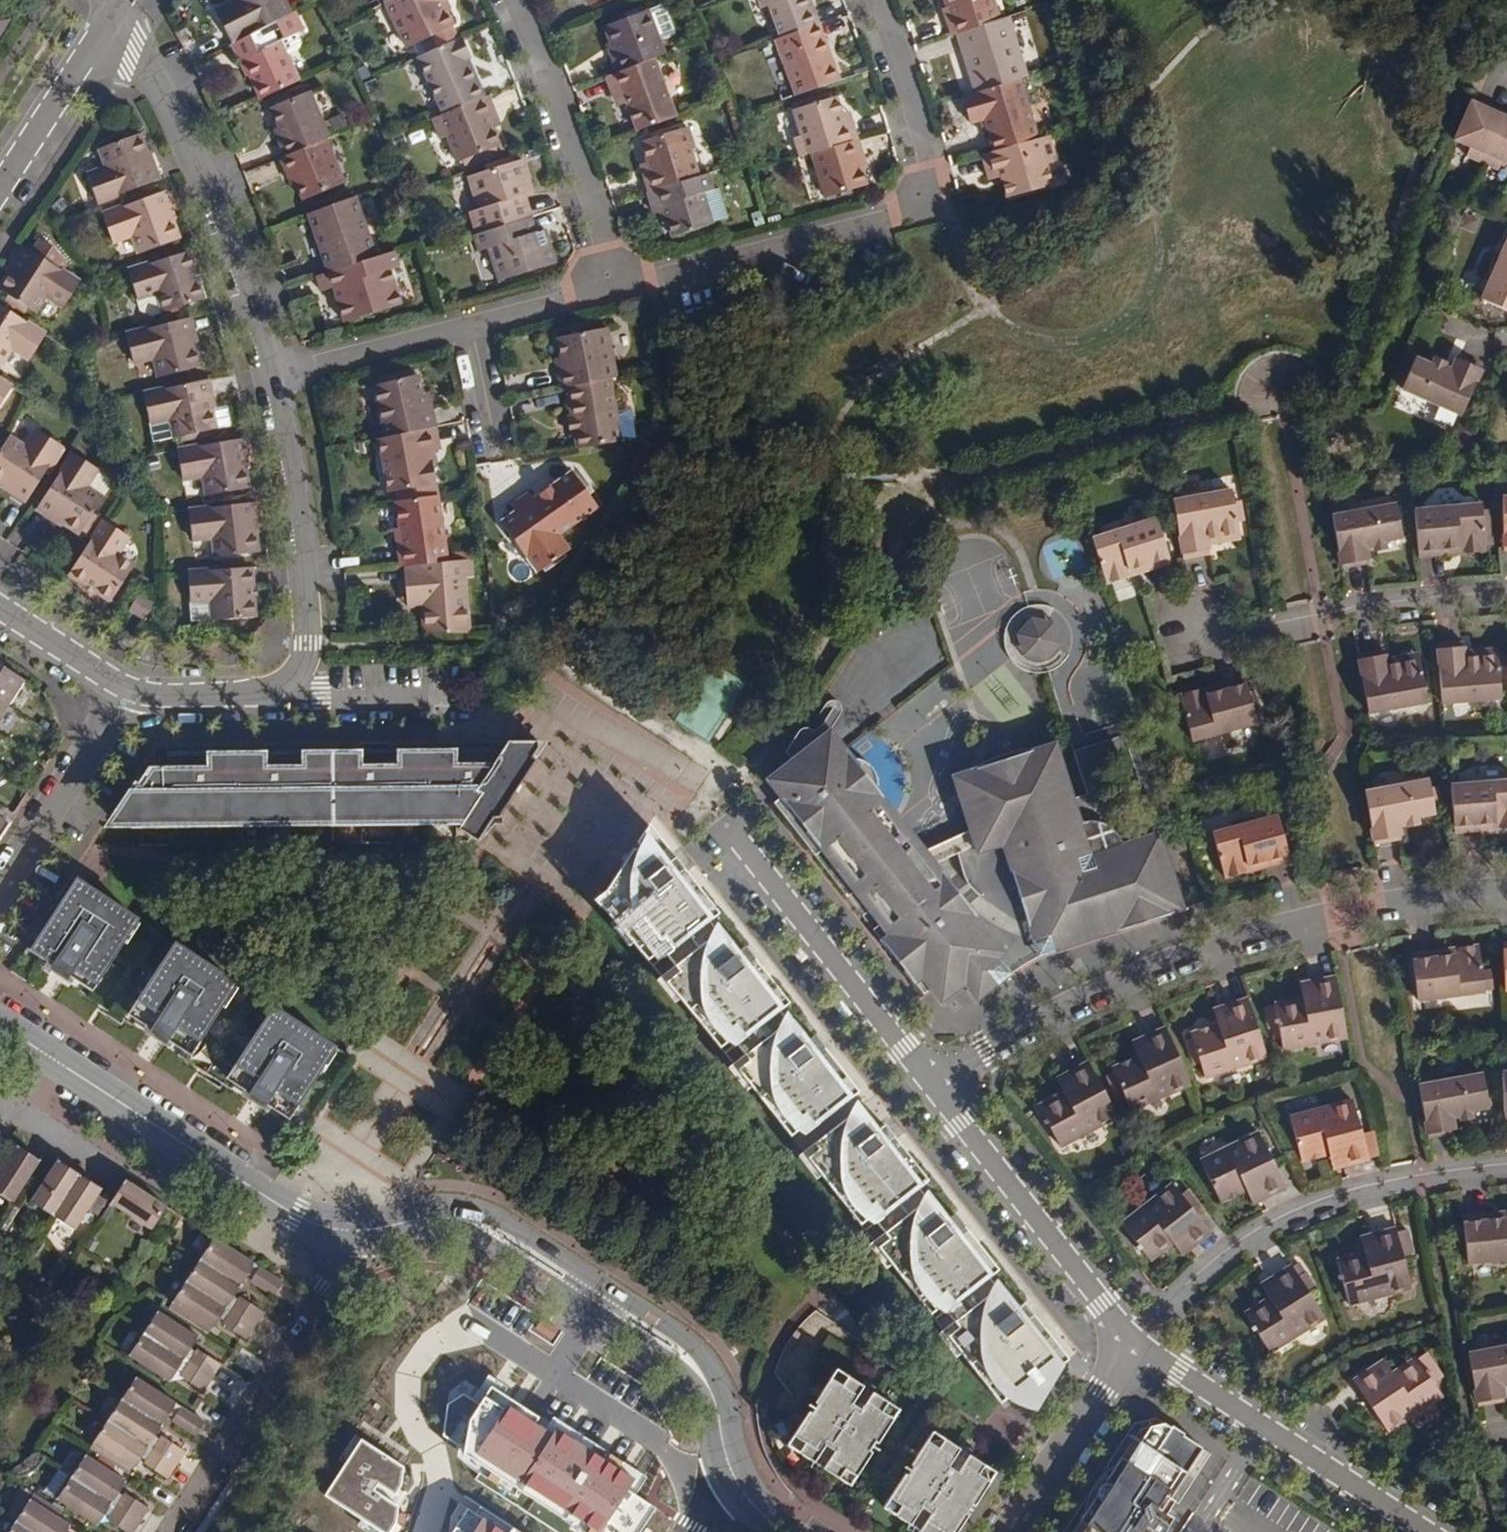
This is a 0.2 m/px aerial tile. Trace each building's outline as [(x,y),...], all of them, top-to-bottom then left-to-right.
[(291,14),(283,0),(233,0),(229,2),(233,10),(218,17),(232,44),(291,14)] [(387,2),(408,47),(454,25),(445,8),(442,2),(445,0),(391,0),(387,2)] [(824,21),(816,0),(763,0),(765,5),(773,2),(786,35),(824,21)] [(962,30),(1005,16),(999,0),(951,0),(952,1),(956,14),(950,16),(956,32),(962,30)] [(956,14),(952,1),(946,3),(950,16),(956,14)] [(233,10),(229,2),(214,9),(218,17),(233,10)] [(614,51),(620,69),(658,55),(669,51),(652,6),(608,22),(616,43),(618,49),(614,51)] [(982,89),(1024,76),(1033,73),(1012,13),(1005,16),(962,30),(982,89)] [(232,44),(230,45),(239,61),(245,59),(252,73),(246,75),(258,99),(300,79),(287,54),(280,42),(293,35),(300,31),(291,14),(232,44)] [(824,21),(786,35),(780,37),(801,91),(846,76),(836,51),(827,53),(821,39),(830,35),(824,21)] [(280,42),(287,54),(296,49),(297,44),(293,35),(280,42)] [(444,113),(489,94),(476,65),(472,67),(468,58),(474,55),(465,35),(419,54),(444,113)] [(836,51),(830,35),(821,39),(827,53),(836,51)] [(658,55),(620,69),(610,74),(616,90),(625,86),(630,100),(641,128),(681,115),(658,55)] [(245,59),(239,61),(246,75),(252,73),(245,59)] [(1045,135),(1024,76),(982,89),(966,94),(975,122),(984,119),(989,117),(993,129),(1000,148),(1045,135)] [(620,103),(630,100),(625,86),(616,90),(620,103)] [(279,140),(286,155),(327,139),(330,137),(311,91),(272,107),(280,126),(286,137),(279,140)] [(489,94),(444,113),(435,116),(445,139),(452,135),(462,161),(503,143),(497,127),(492,115),(499,112),(491,93),(489,94)] [(805,155),(816,152),(863,137),(858,120),(850,123),(847,111),(841,94),(798,107),(806,133),(798,135),(805,155)] [(1485,162),(1506,114),(1473,98),(1456,138),(1472,145),(1468,154),(1485,162)] [(858,120),(854,109),(847,111),(850,123),(858,120)] [(504,123),(499,112),(492,115),(497,127),(504,123)] [(1506,114),(1485,162),(1500,169),(1504,159),(1506,161),(1506,114)] [(989,117),(984,119),(988,131),(993,129),(989,117)] [(645,170),(650,189),(697,175),(689,147),(693,146),(688,125),(644,137),(651,158),(653,167),(645,170)] [(286,137),(280,126),(274,129),(279,140),(286,137)] [(1055,132),(1045,135),(1000,148),(987,151),(993,178),(1006,175),(1015,172),(1017,178),(1012,178),(1008,184),(1011,197),(1058,185),(1052,162),(1061,160),(1055,132)] [(149,155),(141,135),(102,149),(109,168),(89,175),(99,204),(156,183),(145,156),(149,155)] [(863,137),(816,152),(830,197),(870,183),(865,167),(861,155),(868,153),(863,137)] [(327,139),(286,155),(281,157),(287,175),(294,171),(297,182),(305,201),(347,184),(327,139)] [(156,183),(163,180),(152,153),(149,155),(145,156),(156,183)] [(871,165),(868,153),(861,155),(865,167),(871,165)] [(981,156),(960,161),(965,182),(987,176),(981,156)] [(475,209),(482,231),(535,213),(528,194),(524,182),(534,179),(527,157),(473,175),(484,207),(475,209)] [(653,167),(651,158),(642,161),(645,170),(653,167)] [(292,185),(297,182),(294,171),(287,175),(292,185)] [(708,171),(697,175),(650,189),(657,212),(662,210),(668,208),(670,216),(665,218),(670,235),(712,223),(711,221),(702,190),(713,188),(708,171)] [(1015,172),(1006,175),(1007,180),(1008,184),(1012,178),(1017,178),(1015,172)] [(528,194),(538,191),(534,179),(524,182),(528,194)] [(702,190),(711,221),(727,216),(718,186),(713,188),(702,190)] [(170,222),(173,221),(178,219),(167,191),(159,194),(170,222)] [(181,241),(173,221),(170,222),(159,194),(103,216),(114,244),(133,237),(140,256),(181,241)] [(328,269),(378,253),(356,196),(307,213),(315,232),(320,230),(324,241),(319,243),(328,269)] [(535,213),(482,231),(478,233),(483,250),(494,247),(504,280),(561,261),(555,242),(550,244),(548,236),(553,235),(551,227),(541,231),(535,213)] [(320,230),(315,232),(319,243),(324,241),(320,230)] [(1482,302),(1506,312),(1506,242),(1482,302)] [(30,249),(23,245),(7,269),(11,271),(15,274),(30,249)] [(395,247),(378,253),(328,269),(317,273),(322,290),(335,285),(338,293),(345,291),(347,296),(339,299),(346,321),(402,302),(390,267),(401,264),(395,247)] [(0,288),(35,311),(46,295),(65,307),(81,281),(30,249),(15,274),(11,271),(0,288)] [(129,271),(138,300),(159,294),(165,313),(205,301),(200,283),(198,278),(195,278),(193,274),(196,273),(190,252),(129,271)] [(199,268),(195,269),(196,273),(198,278),(200,283),(204,282),(199,268)] [(345,291),(338,293),(339,298),(339,299),(347,296),(345,291)] [(153,317),(165,313),(159,294),(138,300),(142,313),(153,317)] [(10,348),(30,361),(47,334),(0,303),(0,364),(10,348)] [(200,345),(193,317),(186,319),(192,348),(197,346),(200,345)] [(202,367),(197,346),(192,348),(186,319),(127,333),(135,364),(156,358),(161,378),(202,367)] [(570,386),(615,377),(622,376),(611,326),(561,336),(565,356),(567,369),(561,370),(564,387),(570,386)] [(1459,353),(1455,363),(1452,371),(1444,367),(1447,359),(1437,355),(1433,363),(1416,356),(1403,387),(1463,412),(1484,364),(1459,353)] [(558,358),(561,370),(567,369),(565,356),(558,358)] [(1447,359),(1444,367),(1452,371),(1455,363),(1447,359)] [(378,385),(389,435),(440,425),(436,407),(429,409),(425,394),(421,374),(418,375),(416,368),(381,376),(383,384),(378,385)] [(615,377),(570,386),(575,416),(579,415),(582,432),(579,433),(582,447),(625,440),(621,413),(615,377)] [(12,387),(0,378),(0,404),(12,387)] [(216,408),(210,381),(209,381),(202,382),(208,410),(212,409),(216,408)] [(176,439),(180,438),(186,436),(186,443),(212,437),(211,432),(218,431),(212,409),(208,410),(202,382),(142,394),(150,424),(172,420),(176,439)] [(429,409),(436,407),(432,392),(425,394),(429,409)] [(637,410),(621,413),(625,440),(642,437),(637,410)] [(579,415),(575,416),(570,417),(573,434),(579,433),(582,432),(579,415)] [(445,448),(440,425),(389,435),(380,437),(391,492),(398,491),(439,483),(436,464),(433,451),(439,450),(445,448)] [(11,437),(0,454),(0,480),(6,484),(8,481),(31,496),(63,444),(38,429),(27,447),(11,437)] [(242,470),(246,469),(250,469),(244,438),(236,439),(242,470)] [(207,497),(209,497),(225,494),(250,490),(246,469),(242,470),(236,439),(177,450),(184,481),(204,478),(207,497)] [(441,462),(439,450),(433,451),(436,464),(441,462)] [(96,513),(106,497),(89,486),(99,470),(100,469),(75,452),(42,503),(66,517),(66,519),(64,521),(81,532),(83,528),(90,533),(100,516),(96,513)] [(116,481),(99,470),(89,486),(106,497),(116,481)] [(576,470),(534,503),(536,506),(524,517),(522,513),(508,525),(547,574),(579,548),(568,534),(605,504),(576,470)] [(8,481),(6,484),(4,488),(27,502),(31,496),(8,481)] [(439,483),(398,491),(401,500),(441,493),(439,483)] [(1233,485),(1175,496),(1185,554),(1213,548),(1211,540),(1210,532),(1241,526),(1233,485)] [(403,566),(407,565),(451,561),(441,493),(401,500),(398,500),(403,528),(406,546),(401,546),(403,566)] [(227,500),(225,494),(209,497),(211,503),(227,500)] [(530,498),(518,509),(522,513),(524,517),(536,506),(534,503),(530,498)] [(62,524),(64,521),(66,519),(66,517),(42,503),(40,507),(38,509),(62,524)] [(259,533),(255,503),(247,504),(252,533),(256,533),(259,533)] [(260,555),(256,533),(252,533),(247,504),(188,511),(193,542),(214,540),(216,559),(260,555)] [(1372,542),(1374,551),(1385,549),(1384,541),(1401,538),(1397,504),(1332,514),(1341,568),(1367,563),(1366,553),(1364,544),(1372,542)] [(1415,511),(1418,550),(1461,547),(1462,555),(1487,553),(1484,506),(1415,511)] [(1130,568),(1171,556),(1158,518),(1094,539),(1108,584),(1133,576),(1130,568)] [(132,535),(106,519),(71,572),(89,584),(91,580),(96,584),(94,587),(114,600),(137,563),(121,553),(132,535)] [(1242,534),(1241,526),(1210,532),(1211,540),(1242,534)] [(1364,544),(1366,553),(1374,551),(1372,542),(1364,544)] [(1461,547),(1418,550),(1419,557),(1462,555),(1461,547)] [(1173,564),(1171,556),(1130,568),(1133,576),(1173,564)] [(478,577),(476,559),(466,560),(468,578),(478,577)] [(466,560),(451,561),(407,565),(409,600),(426,599),(426,607),(428,632),(474,632),(468,578),(466,560)] [(257,619),(256,602),(256,596),(252,596),(251,591),(255,591),(255,587),(254,568),(190,572),(192,603),(214,601),(215,623),(257,619)] [(156,605),(140,594),(132,608),(148,618),(156,605)] [(409,600),(410,608),(426,607),(426,599),(409,600)] [(1066,625),(1024,610),(1007,660),(1051,675),(1062,644),(1059,643),(1066,625)] [(1503,699),(1502,681),(1501,667),(1500,658),(1500,656),(1469,659),(1468,651),(1468,641),(1440,643),(1445,702),(1503,699)] [(1500,656),(1500,648),(1468,651),(1469,659),(1500,656)] [(1427,703),(1421,662),(1387,667),(1385,659),(1384,650),(1359,655),(1369,713),(1427,703)] [(1421,662),(1419,654),(1385,659),(1387,667),(1421,662)] [(10,705),(27,679),(0,661),(0,699),(10,705)] [(1245,674),(1205,686),(1207,693),(1247,682),(1245,674)] [(1207,693),(1205,686),(1180,693),(1192,738),(1257,720),(1247,682),(1207,693)] [(10,705),(0,699),(0,720),(10,705)] [(856,753),(848,741),(834,722),(822,731),(816,721),(789,744),(795,753),(770,773),(784,791),(778,797),(877,925),(882,921),(891,933),(881,941),(913,981),(922,974),(932,986),(928,989),(938,1003),(964,981),(972,991),(976,994),(984,994),(987,991),(990,987),(989,980),(982,969),(998,957),(915,844),(923,842),(879,782),(879,771),(875,762),(872,758),(866,754),(856,753)] [(202,766),(178,766),(179,773),(170,773),(170,766),(150,766),(150,774),(143,773),(138,782),(121,809),(128,809),(129,827),(129,828),(456,827),(456,831),(474,842),(480,843),(477,839),(490,818),(494,820),(533,761),(530,759),(536,750),(536,743),(540,740),(506,741),(487,769),(486,764),(464,765),(464,771),(457,771),(455,772),(455,764),(455,751),(395,750),(396,765),(396,771),(388,771),(388,765),(364,764),(365,774),(361,774),(360,751),(301,750),(301,766),(301,772),(292,772),(292,766),(271,766),(270,774),(265,774),(265,751),(205,751),(206,774),(201,774),(202,766)] [(1057,743),(1043,747),(1042,747),(1022,748),(1008,750),(985,759),(968,771),(955,775),(978,851),(1004,844),(1030,924),(1049,929),(1070,931),(1085,931),(1100,930),(1113,927),(1116,935),(1150,921),(1178,911),(1176,903),(1183,901),(1159,832),(1134,839),(1137,850),(1123,854),(1124,843),(1120,844),(1117,838),(1113,832),(1108,827),(1101,823),(1095,822),(1088,822),(1081,822),(1080,819),(1073,821),(1067,800),(1074,798),(1057,743)] [(651,772),(638,765),(628,783),(641,789),(651,772)] [(1398,819),(1407,818),(1408,826),(1418,824),(1416,816),(1434,813),(1430,779),(1365,789),(1375,843),(1401,838),(1400,827),(1398,819)] [(1495,828),(1506,827),(1506,779),(1452,783),(1455,822),(1494,820),(1495,828)] [(120,828),(129,828),(129,827),(128,809),(121,809),(138,782),(132,781),(111,816),(120,815),(120,828)] [(1246,861),(1287,849),(1278,812),(1212,830),(1224,875),(1248,869),(1246,861)] [(1398,819),(1400,827),(1408,826),(1407,818),(1398,819)] [(1456,830),(1495,828),(1494,820),(1455,822),(1456,830)] [(693,1006),(724,1045),(733,1037),(737,1041),(731,1045),(742,1057),(746,1063),(735,1072),(758,1099),(764,1094),(795,1134),(806,1126),(810,1131),(858,1093),(834,1063),(826,1069),(818,1060),(826,1054),(813,1037),(807,1042),(790,1020),(786,1023),(777,1012),(787,1005),(763,974),(757,979),(750,969),(755,964),(742,948),(736,952),(720,931),(715,934),(707,923),(717,916),(693,886),(687,890),(680,881),(685,877),(647,827),(636,844),(641,851),(636,854),(633,850),(606,894),(614,904),(605,911),(616,924),(625,917),(654,954),(663,948),(668,953),(662,958),(671,968),(675,974),(675,975),(664,984),(687,1012),(693,1006)] [(1289,858),(1287,849),(1246,861),(1248,869),(1289,858)] [(693,886),(685,877),(680,881),(687,890),(693,886)] [(75,879),(65,896),(73,902),(84,884),(75,879)] [(67,975),(75,980),(93,991),(125,942),(128,935),(129,934),(121,929),(132,913),(128,913),(84,884),(73,902),(65,896),(30,951),(47,961),(55,966),(57,964),(69,972),(67,975)] [(596,898),(605,911),(614,904),(606,894),(596,898)] [(1185,909),(1183,901),(1176,903),(1178,911),(1185,909)] [(140,923),(130,916),(121,929),(129,934),(128,935),(125,942),(128,944),(140,923)] [(616,924),(646,961),(654,954),(625,917),(616,924)] [(882,921),(877,925),(872,928),(881,941),(891,933),(882,921)] [(1482,945),(1458,947),(1459,954),(1416,959),(1421,1000),(1488,992),(1482,945)] [(1458,947),(1415,952),(1416,959),(1459,954),(1458,947)] [(172,964),(164,959),(129,1013),(145,1025),(154,1030),(155,1028),(167,1036),(166,1038),(175,1043),(192,1054),(227,1000),(219,995),(229,979),(182,948),(172,964)] [(72,986),(75,980),(67,975),(69,972),(57,964),(55,966),(47,961),(43,967),(58,976),(72,986)] [(763,974),(755,964),(750,969),(757,979),(763,974)] [(675,974),(671,968),(659,978),(664,984),(675,975),(675,974)] [(922,974),(913,981),(923,992),(928,989),(932,986),(922,974)] [(1279,1026),(1281,1038),(1283,1047),(1347,1035),(1336,975),(1310,980),(1312,995),(1302,997),(1274,1002),(1275,1005),(1263,1008),(1267,1028),(1271,1027),(1279,1026)] [(1310,980),(1299,982),(1302,997),(1312,995),(1310,980)] [(1191,1040),(1195,1050),(1189,1051),(1195,1067),(1200,1065),(1205,1079),(1266,1057),(1246,999),(1222,1008),(1227,1022),(1217,1026),(1190,1035),(1191,1040)] [(717,1050),(724,1045),(693,1006),(687,1012),(717,1050)] [(1227,1022),(1222,1008),(1212,1011),(1217,1026),(1227,1022)] [(270,1028),(261,1022),(227,1077),(244,1088),(252,1093),(255,1092),(265,1099),(265,1102),(273,1107),(291,1118),(326,1064),(318,1060),(329,1041),(325,1041),(280,1011),(270,1028)] [(171,1049),(175,1043),(166,1038),(167,1036),(155,1028),(154,1030),(145,1025),(142,1031),(171,1049)] [(1279,1026),(1271,1027),(1273,1040),(1281,1038),(1279,1026)] [(1165,1027),(1140,1038),(1147,1052),(1137,1057),(1111,1069),(1113,1073),(1104,1077),(1113,1096),(1115,1095),(1122,1092),(1126,1103),(1130,1111),(1190,1083),(1165,1027)] [(1147,1052),(1140,1038),(1130,1043),(1137,1057),(1147,1052)] [(1191,1040),(1186,1041),(1189,1051),(1195,1050),(1191,1040)] [(834,1063),(826,1054),(818,1060),(826,1069),(834,1063)] [(742,1057),(730,1066),(735,1072),(746,1063),(742,1057)] [(1116,1117),(1088,1062),(1064,1074),(1072,1088),(1063,1093),(1036,1107),(1058,1147),(1116,1117)] [(1459,1111),(1460,1119),(1471,1117),(1470,1108),(1487,1105),(1483,1073),(1419,1083),(1429,1137),(1430,1135),(1455,1131),(1452,1120),(1451,1112),(1459,1111)] [(1064,1074),(1055,1079),(1063,1093),(1072,1088),(1064,1074)] [(269,1113),(273,1107),(265,1102),(265,1099),(255,1092),(252,1093),(244,1088),(241,1094),(269,1113)] [(1122,1092),(1115,1095),(1119,1106),(1126,1103),(1122,1092)] [(758,1099),(789,1139),(795,1134),(764,1094),(758,1099)] [(1345,1163),(1382,1152),(1375,1127),(1362,1130),(1353,1097),(1290,1115),(1302,1159),(1330,1152),(1341,1148),(1345,1163)] [(958,1235),(964,1230),(952,1214),(946,1219),(928,1196),(924,1199),(915,1189),(926,1180),(902,1151),(896,1156),(888,1147),(895,1142),(882,1125),(875,1130),(857,1107),(811,1144),(817,1151),(805,1160),(827,1187),(833,1183),(864,1221),(876,1211),(880,1217),(873,1222),(881,1233),(886,1239),(875,1248),(898,1276),(903,1271),(934,1309),(946,1299),(950,1305),(943,1310),(952,1321),(957,1328),(946,1337),(968,1365),(974,1361),(1004,1399),(1012,1392),(1017,1398),(1041,1379),(1035,1371),(1042,1365),(1049,1374),(1067,1360),(1048,1336),(1041,1341),(1028,1324),(1034,1319),(1021,1303),(1015,1308),(997,1285),(994,1288),(986,1278),(996,1269),(973,1240),(967,1245),(958,1235)] [(1460,1119),(1459,1111),(1451,1112),(1452,1120),(1460,1119)] [(1218,1203),(1243,1190),(1253,1184),(1261,1198),(1284,1186),(1255,1132),(1196,1162),(1218,1203)] [(902,1151),(895,1142),(888,1147),(896,1156),(902,1151)] [(811,1144),(800,1153),(805,1160),(817,1151),(811,1144)] [(15,1146),(0,1169),(0,1197),(10,1203),(38,1161),(15,1146)] [(1345,1163),(1341,1148),(1330,1152),(1334,1166),(1345,1163)] [(69,1176),(72,1172),(55,1161),(43,1180),(57,1188),(65,1176),(69,1176)] [(28,1204),(49,1217),(76,1175),(72,1172),(69,1176),(65,1176),(57,1188),(43,1180),(28,1204)] [(76,1175),(49,1217),(73,1232),(99,1189),(76,1175)] [(121,1199),(130,1185),(123,1181),(111,1198),(114,1200),(121,1199)] [(827,1187),(858,1226),(864,1221),(833,1183),(827,1187)] [(1191,1208),(1181,1196),(1171,1183),(1120,1224),(1150,1261),(1172,1243),(1180,1236),(1190,1247),(1210,1232),(1191,1208)] [(1253,1184),(1243,1190),(1251,1203),(1261,1198),(1253,1184)] [(164,1207),(130,1185),(121,1199),(114,1200),(111,1198),(110,1201),(107,1206),(148,1231),(164,1207)] [(1181,1196),(1191,1208),(1197,1203),(1187,1192),(1181,1196)] [(1503,1208),(1504,1218),(1464,1220),(1466,1259),(1506,1256),(1506,1207),(1503,1208)] [(1503,1208),(1463,1210),(1464,1220),(1504,1218),(1503,1208)] [(973,1240),(964,1230),(958,1235),(967,1245),(973,1240)] [(1396,1231),(1371,1238),(1375,1254),(1365,1257),(1337,1265),(1350,1309),(1413,1291),(1405,1260),(1415,1257),(1408,1233),(1397,1236),(1396,1231)] [(886,1239),(881,1233),(870,1242),(875,1248),(886,1239)] [(1172,1243),(1182,1255),(1190,1247),(1180,1236),(1172,1243)] [(1371,1238),(1360,1242),(1365,1257),(1375,1254),(1371,1238)] [(198,1261),(239,1287),(246,1276),(251,1278),(253,1284),(272,1295),(280,1282),(212,1239),(198,1261)] [(233,1298),(239,1287),(198,1261),(184,1282),(252,1326),(261,1311),(242,1299),(237,1301),(233,1298)] [(1301,1264),(1294,1269),(1300,1278),(1307,1273),(1301,1264)] [(1318,1288),(1307,1273),(1300,1278),(1294,1269),(1294,1268),(1272,1283),(1280,1296),(1271,1302),(1247,1319),(1274,1358),(1328,1319),(1309,1293),(1318,1288)] [(928,1314),(934,1309),(903,1271),(898,1276),(928,1314)] [(243,1339),(252,1326),(184,1282),(170,1304),(212,1331),(219,1319),(225,1321),(225,1329),(243,1339)] [(1263,1290),(1271,1302),(1280,1296),(1272,1283),(1263,1290)] [(140,1334),(208,1379),(217,1366),(197,1353),(191,1354),(187,1350),(195,1338),(155,1312),(140,1334)] [(1048,1336),(1034,1319),(1028,1324),(1041,1341),(1048,1336)] [(941,1330),(946,1337),(957,1328),(952,1321),(941,1330)] [(200,1392),(208,1379),(140,1334),(127,1356),(168,1383),(173,1371),(180,1374),(180,1380),(200,1392)] [(1506,1379),(1506,1381),(1506,1345),(1495,1347),(1467,1353),(1476,1405),(1502,1400),(1500,1389),(1498,1381),(1506,1379)] [(1424,1367),(1434,1360),(1427,1350),(1418,1356),(1424,1367)] [(1351,1380),(1367,1404),(1369,1403),(1387,1430),(1442,1394),(1434,1383),(1444,1376),(1434,1360),(1424,1367),(1418,1356),(1417,1355),(1393,1371),(1384,1377),(1375,1364),(1351,1380)] [(1384,1377),(1393,1371),(1384,1358),(1375,1364),(1384,1377)] [(968,1365),(999,1403),(1004,1399),(974,1361),(968,1365)] [(847,1406),(858,1389),(862,1384),(836,1367),(823,1387),(826,1389),(817,1402),(811,1411),(803,1423),(800,1421),(786,1442),(812,1459),(816,1453),(827,1436),(837,1443),(826,1459),(822,1466),(849,1484),(863,1463),(860,1461),(868,1448),(874,1439),(882,1426),(885,1429),(899,1408),(872,1391),(868,1396),(857,1413),(847,1406)] [(119,1400),(159,1427),(166,1415),(171,1418),(172,1425),(191,1438),(201,1422),(132,1379),(119,1400)] [(1506,1379),(1498,1381),(1500,1389),(1506,1387),(1506,1381),(1506,1379)] [(826,1389),(823,1387),(814,1400),(817,1402),(826,1389)] [(500,1389),(478,1424),(477,1460),(589,1531),(624,1531),(652,1488),(500,1389)] [(857,1413),(868,1396),(858,1389),(847,1406),(857,1413)] [(105,1422),(173,1467),(181,1454),(161,1441),(156,1441),(152,1438),(159,1427),(119,1400),(105,1422)] [(803,1423),(811,1411),(808,1409),(800,1421),(803,1423)] [(173,1467),(105,1422),(91,1443),(92,1446),(89,1451),(114,1467),(118,1461),(132,1470),(139,1458),(145,1461),(146,1468),(164,1480),(173,1467)] [(1174,1518),(1167,1514),(1176,1501),(1170,1498),(1202,1448),(1183,1436),(1185,1434),(1171,1425),(1168,1427),(1163,1424),(1157,1425),(1131,1463),(1125,1460),(1118,1472),(1107,1481),(1101,1488),(1091,1509),(1090,1517),(1086,1523),(1092,1528),(1090,1531),(1166,1531),(1174,1518)] [(1131,1463),(1157,1425),(1153,1427),(1146,1427),(1125,1460),(1131,1463)] [(882,1426),(874,1439),(877,1442),(885,1429),(882,1426)] [(964,1460),(954,1476),(944,1470),(955,1454),(959,1448),(932,1430),(918,1451),(921,1453),(913,1465),(908,1474),(899,1487),(895,1485),(882,1505),(909,1523),(913,1517),(924,1501),(933,1507),(922,1523),(918,1529),(923,1531),(954,1531),(958,1526),(955,1524),(964,1511),(970,1502),(977,1491),(980,1492),(994,1471),(968,1454),(964,1460)] [(816,1453),(826,1459),(837,1443),(827,1436),(816,1453)] [(369,1445),(334,1503),(382,1531),(402,1531),(404,1530),(403,1513),(384,1500),(388,1495),(403,1505),(411,1493),(412,1471),(369,1445)] [(871,1450),(868,1448),(860,1461),(863,1463),(871,1450)] [(921,1453),(918,1451),(910,1463),(913,1465),(921,1453)] [(954,1476),(964,1460),(955,1454),(944,1470),(954,1476)] [(82,1458),(69,1479),(137,1522),(145,1509),(127,1497),(119,1498),(114,1496),(123,1482),(82,1458)] [(118,1461),(114,1467),(128,1477),(132,1470),(118,1461)] [(69,1479),(54,1470),(40,1493),(61,1508),(62,1506),(95,1527),(102,1516),(107,1519),(108,1526),(117,1531),(131,1531),(137,1522),(69,1479)] [(899,1487),(908,1474),(904,1471),(895,1485),(899,1487)] [(13,1524),(27,1531),(66,1531),(68,1528),(54,1519),(58,1512),(20,1487),(14,1497),(17,1500),(6,1518),(13,1524)] [(972,1504),(980,1492),(977,1491),(970,1502),(972,1504)] [(913,1517),(922,1523),(933,1507),(924,1501),(913,1517)] [(473,1510),(460,1531),(509,1531),(473,1510)] [(958,1526),(967,1513),(964,1511),(955,1524),(958,1526)] [(1086,1523),(1080,1531),(1090,1531),(1092,1528),(1086,1523)] [(13,1524),(8,1531),(27,1531),(13,1524)]
